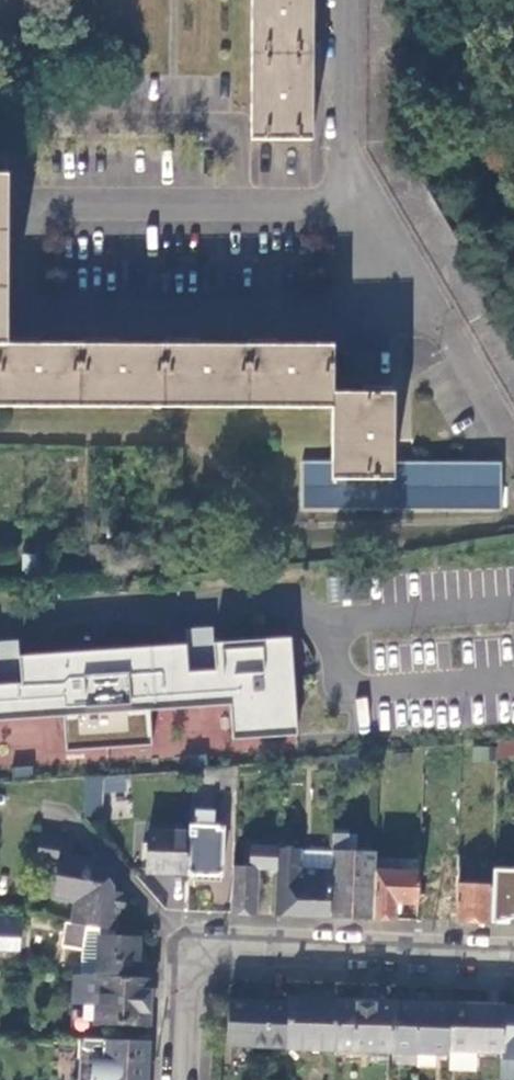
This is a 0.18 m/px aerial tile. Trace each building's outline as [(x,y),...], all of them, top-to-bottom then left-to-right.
[(250,140),(310,140),(310,95),(311,11),(311,0),(251,0),(251,76),(250,110),(250,140)] [(303,510),(501,508),(501,461),(393,462),(392,395),(332,394),(332,348),(302,348),(6,346),(7,158),(0,158),(0,406),(332,409),(332,463),(304,463),(303,510)] [(62,718),(64,752),(150,746),(147,711),(229,705),(231,741),(295,736),(289,639),(212,644),(211,629),(184,630),(185,646),(17,656),(16,641),(0,642),(0,721),(62,718)] [(496,744),(495,755),(495,757),(513,756),(513,743),(496,744)] [(468,746),(469,758),(478,758),(478,755),(495,755),(496,744),(468,746)] [(101,819),(104,778),(85,779),(83,818),(101,819)] [(195,825),(190,824),(190,831),(189,875),(221,876),(223,826),(212,826),(213,812),(196,811),(195,825)] [(189,875),(190,831),(148,830),(147,873),(189,875)] [(100,927),(115,930),(121,894),(115,893),(116,889),(105,870),(95,869),(95,860),(71,856),(73,837),(42,831),(36,864),(57,868),(53,897),(75,902),(72,922),(100,927)] [(277,849),(277,848),(250,847),(249,868),(240,868),(233,868),(231,913),(255,914),(256,897),(262,897),(263,880),(257,879),(257,869),(276,869),(277,849)] [(299,851),(277,849),(276,869),(275,915),(329,917),(331,871),(298,870),(299,851)] [(332,852),(332,851),(299,851),(298,870),(331,871),(332,852)] [(375,857),(375,854),(332,852),(331,871),(329,917),(373,919),(374,871),(375,857)] [(456,884),(456,855),(418,854),(418,859),(418,872),(418,895),(446,896),(455,896),(456,884)] [(418,872),(418,859),(375,857),(374,871),(418,872)] [(418,903),(418,895),(418,872),(374,871),(373,919),(395,920),(396,902),(418,903)] [(510,876),(493,876),(493,885),(493,889),(510,889),(510,876)] [(455,922),(492,923),(493,889),(493,885),(491,885),(485,885),(456,884),(455,896),(455,922)] [(445,922),(455,922),(455,896),(446,896),(445,922)] [(0,914),(0,948),(19,949),(20,915),(0,914)] [(62,945),(82,949),(81,975),(97,975),(138,977),(139,936),(100,935),(100,927),(72,922),(66,921),(62,945)] [(74,1003),(95,1005),(97,975),(81,975),(75,975),(74,1003)] [(149,1024),(151,977),(138,977),(97,975),(95,1005),(95,1022),(149,1024)] [(338,999),(288,997),(288,1001),(286,1045),(286,1050),(335,1051),(338,999)] [(286,1045),(288,1001),(230,999),(228,1043),(286,1045)] [(395,1002),(338,999),(335,1051),(393,1053),(395,1002)] [(450,1004),(395,1002),(393,1053),(448,1055),(448,1052),(450,1004)] [(503,1054),(504,1006),(450,1004),(448,1052),(503,1054)] [(504,1006),(503,1054),(502,1060),(513,1061),(513,1007),(504,1006)] [(78,1079),(146,1079),(148,1040),(80,1037),(78,1079)]
